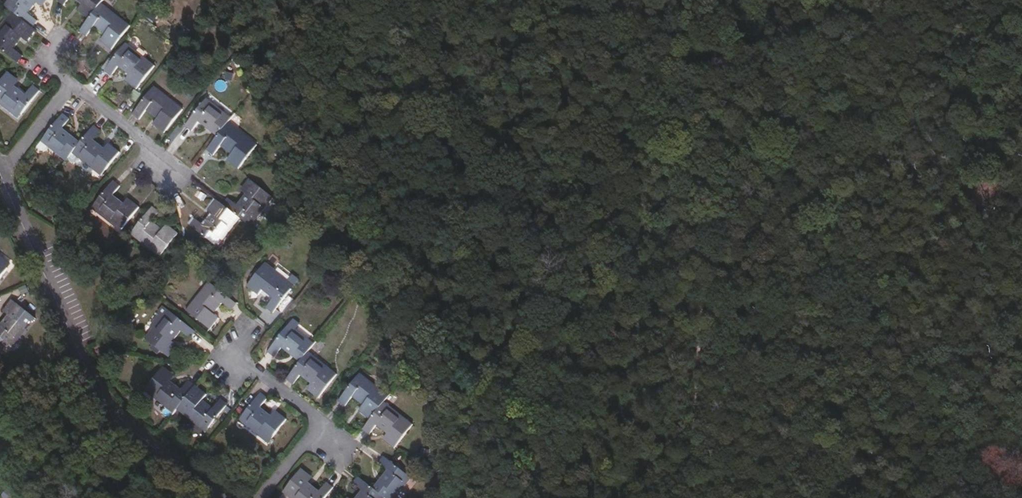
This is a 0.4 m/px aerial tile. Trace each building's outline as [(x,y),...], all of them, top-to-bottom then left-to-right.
[(5,6),(13,13),(33,28),(38,21),(30,13),(38,3),(43,7),(49,0),(10,0),(5,6)] [(106,0),(77,0),(83,5),(79,10),(91,19),(104,3),(106,0)] [(132,26),(104,3),(91,19),(82,31),(88,36),(96,27),(106,34),(101,41),(113,50),(132,26)] [(13,13),(0,29),(0,47),(19,63),(24,57),(15,49),(23,38),(28,42),(37,32),(33,28),(13,13)] [(137,89),(156,66),(128,43),(106,71),(112,76),(119,68),(130,76),(126,81),(137,89)] [(125,81),(128,77),(119,69),(115,74),(125,81)] [(8,72),(0,83),(0,103),(20,118),(40,91),(34,86),(27,94),(16,86),(20,81),(8,72)] [(184,109),(155,87),(133,114),(141,120),(148,111),(158,119),(154,124),(165,133),(184,109)] [(230,123),(233,118),(207,98),(186,126),(193,131),(200,122),(219,136),(230,123)] [(74,153),(82,142),(64,128),(71,120),(64,114),(42,141),(68,161),(74,153)] [(258,144),(230,123),(219,136),(208,150),(215,155),(222,146),(232,154),(228,160),(240,168),(258,144)] [(102,131),(96,126),(82,142),(74,153),(102,175),(120,152),(109,143),(105,148),(95,140),(102,131)] [(242,219),(251,227),(274,197),(251,179),(242,190),(246,194),(238,204),(229,198),(223,205),(242,219)] [(122,186),(114,180),(93,208),(121,231),(140,207),(129,199),(125,204),(115,195),(122,186)] [(242,219),(223,205),(217,200),(209,211),(215,215),(206,226),(197,219),(191,226),(219,247),(242,219)] [(154,206),(132,234),(161,257),(179,233),(168,224),(164,230),(153,221),(161,211),(154,206)] [(11,265),(0,256),(0,280),(11,265)] [(274,298),(267,307),(274,313),(296,285),(267,263),(248,286),(259,295),(263,290),(274,298)] [(187,310),(211,329),(220,318),(215,314),(224,303),(233,310),(238,303),(210,282),(187,310)] [(0,325),(0,343),(1,342),(6,346),(8,343),(15,347),(36,319),(12,300),(4,311),(9,315),(1,326),(0,325)] [(146,338),(170,357),(179,346),(174,342),(182,331),(191,338),(196,332),(168,310),(146,338)] [(310,351),(316,343),(290,323),(269,351),(276,357),(283,348),(301,362),(310,351)] [(338,374),(310,351),(301,362),(288,379),(294,384),(301,376),(312,383),(308,389),(319,397),(338,374)] [(146,391),(174,413),(177,409),(196,385),(190,380),(183,389),(172,381),(176,376),(165,367),(146,391)] [(386,402),(390,396),(361,373),(339,401),(346,406),(353,397),(364,405),(360,410),(371,419),(386,402)] [(196,385),(177,409),(207,432),(228,405),(222,399),(215,408),(205,399),(208,394),(196,385)] [(269,443),(288,419),(277,410),(272,415),(261,407),(268,398),(261,393),(240,420),(269,443)] [(414,424),(386,402),(371,419),(364,429),(370,434),(377,426),(388,434),(384,439),(396,448),(414,424)] [(386,497),(397,497),(412,478),(384,456),(379,463),(388,470),(373,488),(386,497)] [(284,492),(291,497),(326,497),(334,488),(328,482),(321,491),(310,482),(313,477),(302,469),(284,492)] [(373,488),(359,476),(353,483),(362,490),(356,497),(386,497),(373,488)]
